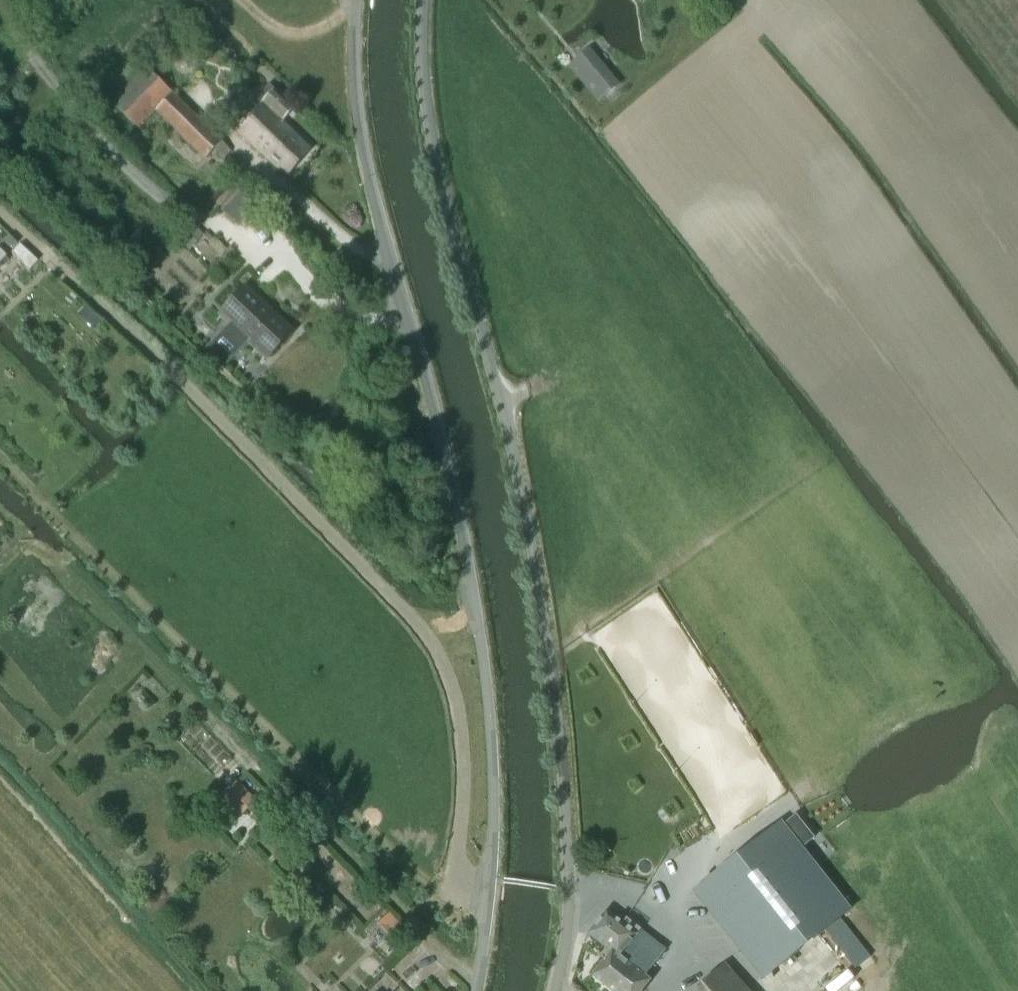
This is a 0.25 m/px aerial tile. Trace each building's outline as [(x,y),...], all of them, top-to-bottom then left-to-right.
[(581,69),(577,72),(582,78),(600,99),(605,95),(618,85),(600,64),(595,58),(581,69)] [(205,157),(222,139),(146,66),(112,102),(139,128),(156,110),(205,157)] [(257,108),(237,129),(285,175),(310,149),(282,120),(295,107),(275,89),(269,84),(253,101),(257,108)] [(238,226),(260,202),(243,186),(221,209),(238,226)] [(293,327),(249,285),(226,309),(235,317),(211,343),(204,350),(223,367),(229,360),(247,341),(265,357),(293,327)] [(221,794),(242,815),(257,800),(237,779),(221,794)] [(850,909),(781,821),(693,891),(762,978),(850,909)] [(407,927),(389,909),(376,921),(394,940),(407,927)] [(597,968),(592,975),(615,990),(640,990),(650,977),(646,974),(665,948),(640,928),(625,916),(621,921),(605,909),(587,933),(611,951),(597,968)] [(730,968),(726,962),(696,988),(699,990),(750,990),(730,968)]
